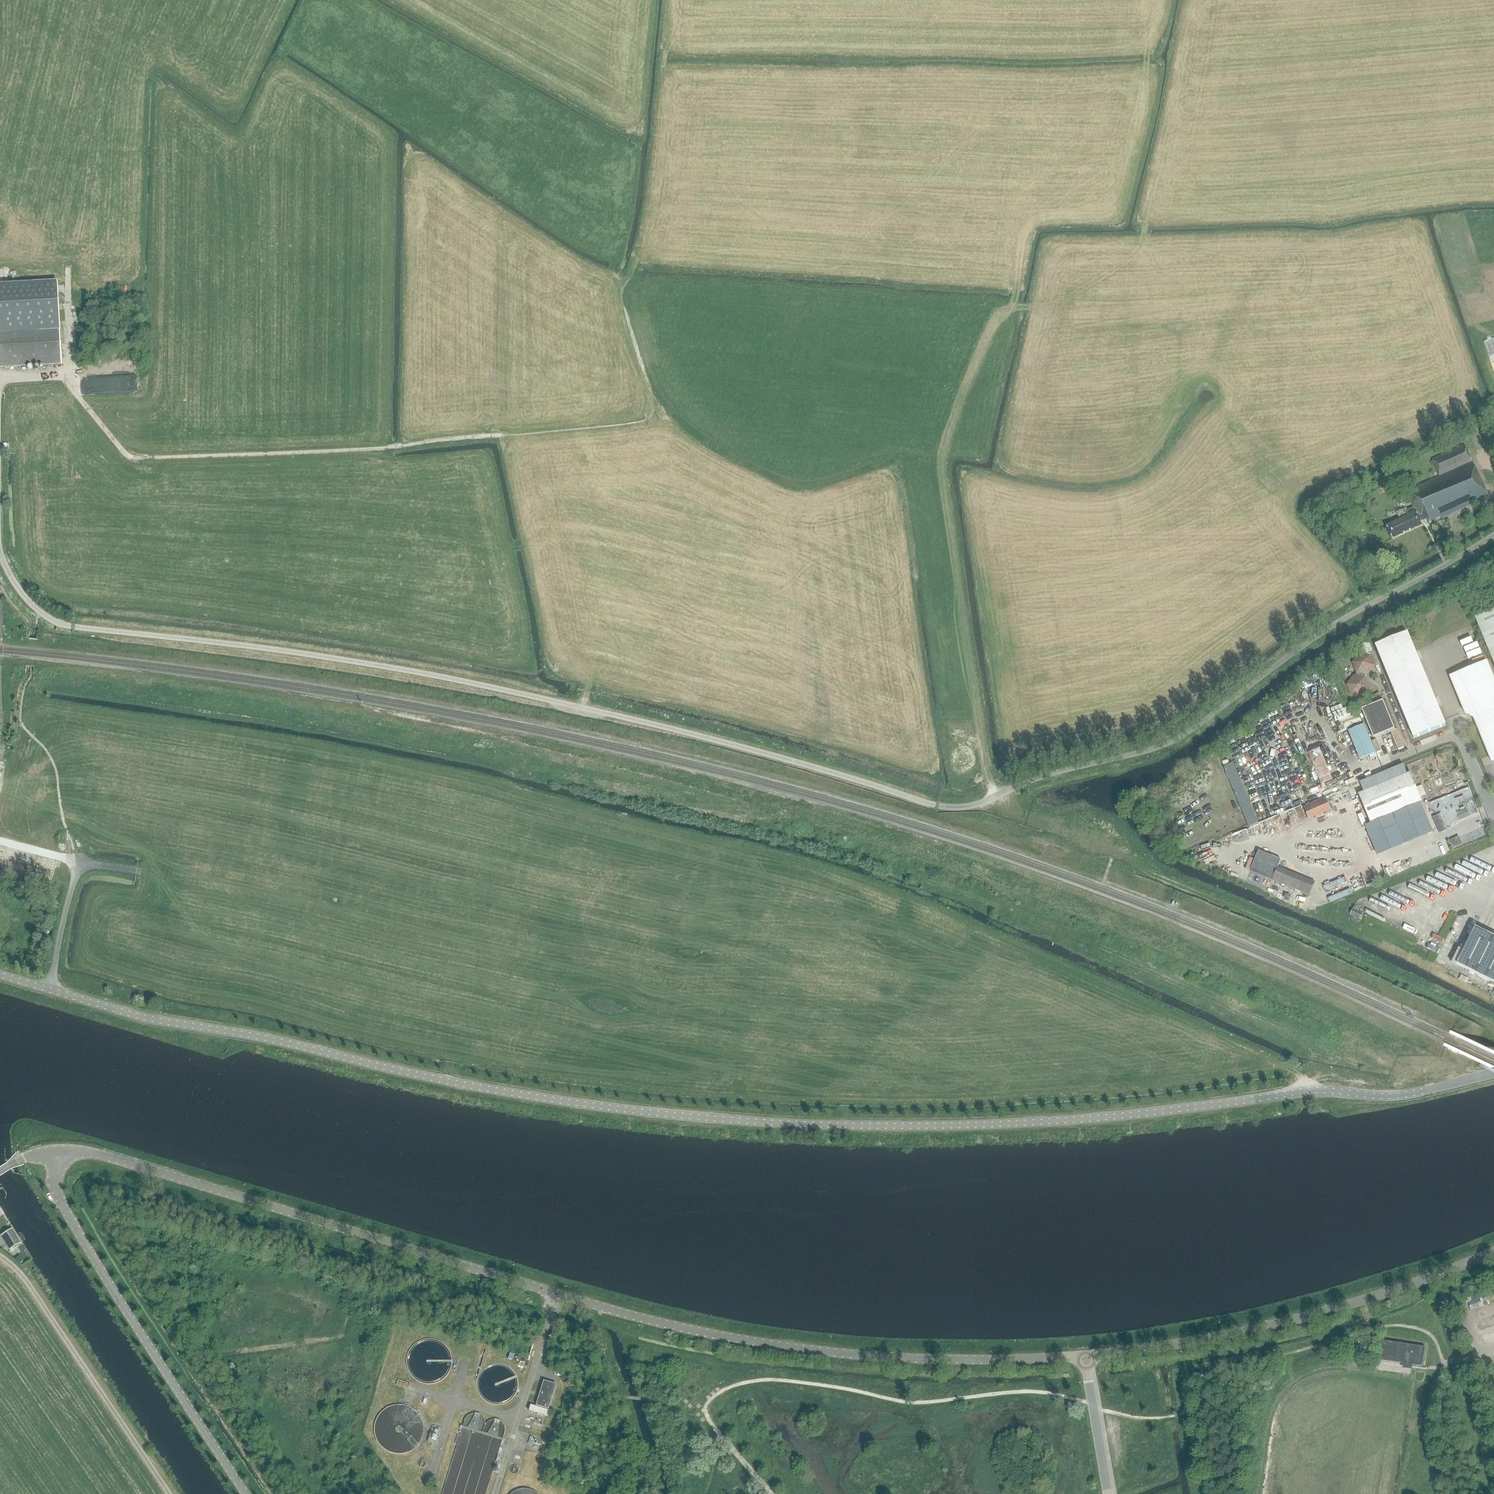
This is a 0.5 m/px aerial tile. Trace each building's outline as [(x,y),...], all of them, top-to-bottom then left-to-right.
[(106,286),(123,286),(123,275),(106,275),(106,286)] [(0,286),(0,367),(61,364),(56,282),(0,286)] [(1441,518),(1488,496),(1464,445),(1432,459),(1440,476),(1406,491),(1413,508),(1406,511),(1406,510),(1399,513),(1402,519),(1386,526),(1392,539),(1422,525),(1421,522),(1426,519),(1429,524),(1435,521),(1435,518),(1440,516),(1441,518)] [(1475,618),(1493,665),(1493,610),(1475,618)] [(1413,738),(1445,725),(1407,632),(1376,646),(1413,738)] [(1373,652),(1369,641),(1360,645),(1363,654),(1363,655),(1359,655),(1353,663),(1357,673),(1347,685),(1351,694),(1362,696),(1368,688),(1364,678),(1374,666),(1369,654),(1373,652)] [(1493,762),(1493,679),(1487,661),(1450,676),(1465,712),(1473,719),(1492,763),(1493,762)] [(1362,709),(1373,738),(1394,730),(1383,701),(1362,709)] [(1371,759),(1377,757),(1364,725),(1348,731),(1360,759),(1369,756),(1371,759)] [(1404,748),(1396,729),(1391,732),(1398,750),(1404,748)] [(1308,752),(1320,784),(1332,779),(1319,748),(1308,752)] [(1445,761),(1442,755),(1435,757),(1438,764),(1445,761)] [(1450,773),(1455,783),(1462,780),(1458,770),(1450,773)] [(1370,823),(1401,810),(1403,816),(1409,814),(1407,808),(1422,801),(1410,773),(1358,794),(1370,823)] [(1471,794),(1468,787),(1461,790),(1464,796),(1471,794)] [(1325,797),(1303,806),(1308,819),(1330,810),(1325,797)] [(1429,834),(1437,832),(1430,810),(1422,813),(1429,834)] [(1436,816),(1443,832),(1450,829),(1443,813),(1436,816)] [(1415,840),(1422,837),(1413,817),(1407,820),(1415,840)] [(1405,844),(1401,830),(1395,831),(1399,846),(1405,844)] [(1386,835),(1380,837),(1385,852),(1390,850),(1386,835)] [(1315,882),(1278,867),(1272,880),(1309,895),(1315,882)] [(1362,913),(1353,909),(1350,915),(1359,920),(1362,913)] [(1452,962),(1493,983),(1493,936),(1475,927),(1464,951),(1459,949),(1452,962)] [(12,1228),(0,1235),(0,1236),(9,1250),(21,1243),(12,1228)] [(1422,1367),(1425,1347),(1382,1341),(1379,1360),(1422,1367)] [(543,1380),(535,1405),(547,1409),(555,1384),(543,1380)] [(434,1444),(438,1430),(431,1428),(427,1441),(434,1444)]
